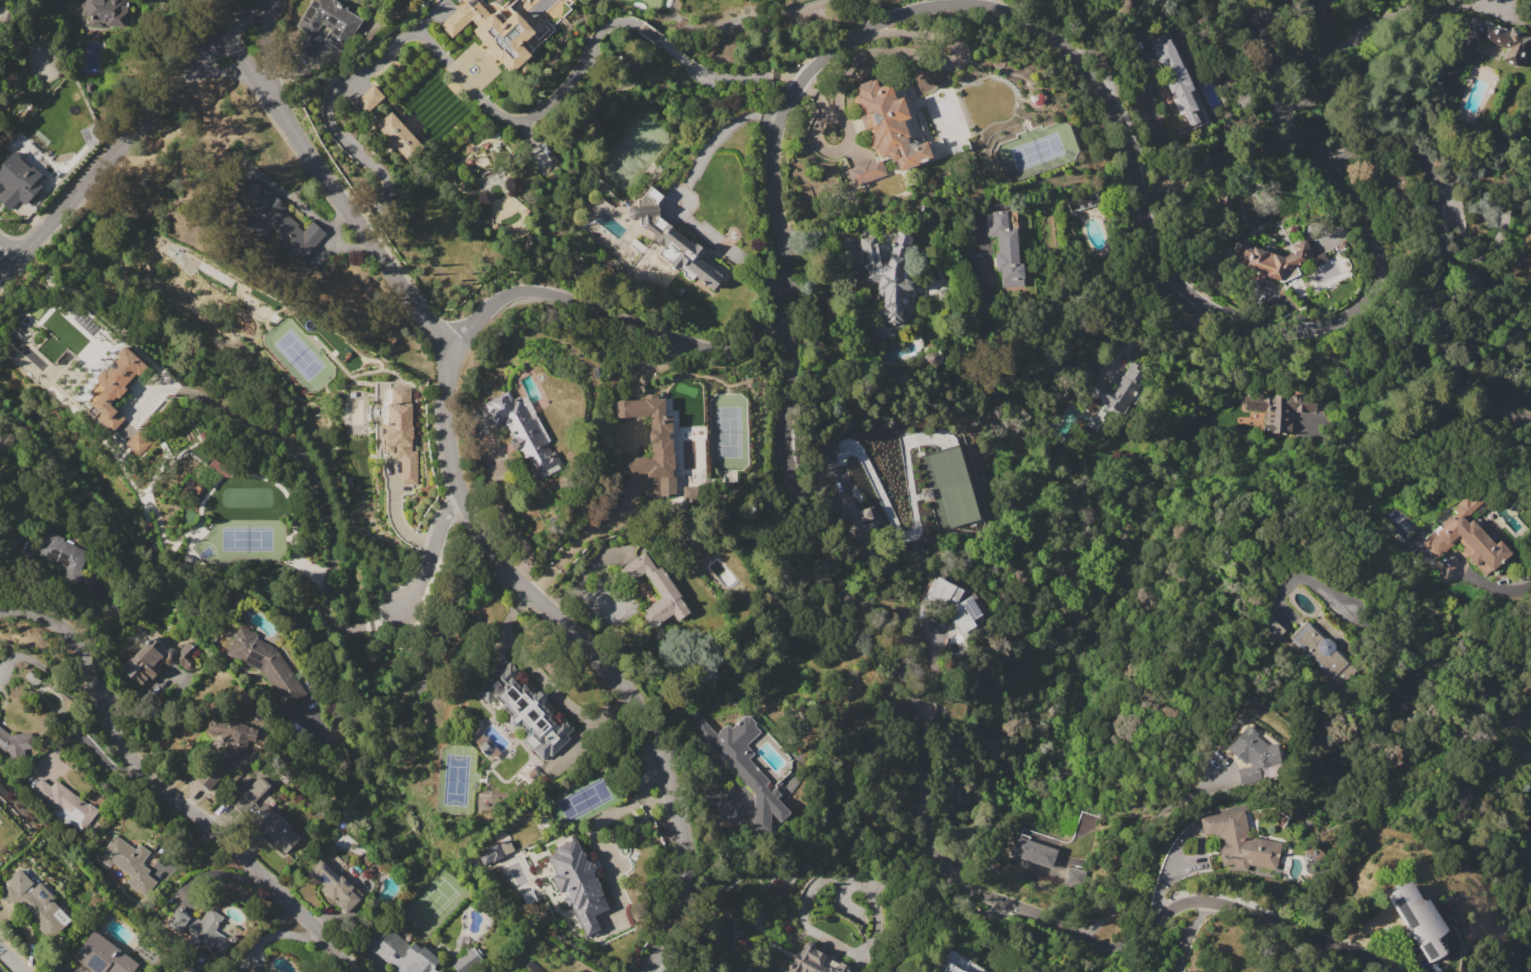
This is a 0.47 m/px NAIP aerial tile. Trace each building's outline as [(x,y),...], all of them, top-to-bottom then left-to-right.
[(82,1),(82,0),(126,0),(126,1),(128,2),(127,26),(103,24),(103,26),(89,25),(90,15),(81,15),(81,8),(80,8),(80,1),(82,1)] [(285,44),(312,0),(330,0),(331,1),(332,0),(335,0),(348,8),(346,10),(362,19),(343,51),(324,39),(330,29),(320,22),(314,33),(321,37),(308,58),(285,44)] [(438,25),(466,0),(476,0),(490,14),(491,13),(501,24),(515,11),(534,32),(520,44),(531,55),(511,73),(472,31),(476,26),(470,20),(450,38),(438,25)] [(62,14),(51,13),(52,3),(63,4),(62,14)] [(1529,37),(1530,34),(1530,50),(1526,48),(1517,67),(1500,59),(1505,48),(1478,36),(1467,60),(1454,53),(1470,16),(1480,21),(1481,18),(1508,30),(1510,27),(1520,31),(1519,33),(1529,37)] [(1158,43),(1173,37),(1196,88),(1188,91),(1196,110),(1194,111),(1198,121),(1188,125),(1174,92),(1170,93),(1152,53),(1156,51),(1155,48),(1159,46),(1158,43)] [(855,86),(859,85),(858,84),(871,80),(871,81),(887,75),(895,99),(902,97),(909,118),(903,120),(909,136),(906,137),(908,144),(914,142),(915,144),(926,140),(932,158),(899,170),(894,158),(890,160),(889,157),(882,160),(886,173),(854,185),(848,169),(854,167),(854,165),(869,159),(870,161),(875,159),(874,156),(877,155),(867,129),(864,130),(859,117),(865,114),(855,86)] [(365,114),(354,103),(372,85),(383,96),(365,114)] [(390,112),(424,148),(409,163),(394,148),(389,153),(383,146),(388,141),(375,127),(390,112)] [(9,210),(0,202),(0,194),(5,188),(0,184),(0,166),(14,151),(31,167),(32,166),(41,175),(35,181),(41,186),(24,205),(18,200),(9,210)] [(247,180),(252,184),(254,183),(258,182),(261,185),(262,189),(260,191),(266,196),(270,192),(288,207),(284,212),(298,224),(297,226),(302,230),(311,220),(325,232),(299,262),(292,256),(290,257),(280,249),(282,247),(274,240),(280,233),(272,226),(263,236),(245,220),(253,212),(234,195),(247,180)] [(640,224),(639,220),(632,220),(626,217),(626,211),(631,206),(638,206),(638,199),(640,199),(650,186),(662,196),(657,203),(658,221),(668,228),(669,226),(689,242),(691,239),(706,251),(708,248),(712,251),(714,249),(723,256),(720,260),(730,268),(712,291),(694,277),(690,282),(681,276),(684,273),(679,269),(676,272),(655,255),(660,250),(654,245),(656,243),(651,239),(654,236),(640,224)] [(1016,229),(1018,263),(1023,263),(1024,285),(1001,286),(1000,270),(995,270),(994,253),(997,253),(996,235),(986,236),(985,212),(1007,210),(1008,229),(1016,229)] [(901,270),(901,279),(912,279),(912,290),(899,290),(899,306),(903,306),(903,309),(905,309),(904,318),(902,318),(902,322),(901,322),(901,324),(885,324),(885,320),(883,320),(883,318),(877,318),(877,306),(882,306),(882,297),(877,297),(877,289),(870,289),(870,281),(862,281),(862,263),(858,239),(875,236),(880,264),(887,264),(892,246),(891,246),(891,245),(891,244),(891,243),(892,242),(893,242),(894,240),(892,240),(894,233),(896,233),(897,230),(911,234),(911,236),(912,237),(910,245),(908,244),(901,270)] [(1263,275),(1264,273),(1252,269),(1251,271),(1241,267),(1243,261),(1231,256),(1237,240),(1282,256),(1292,252),(1289,246),(1305,239),(1313,257),(1307,260),(1307,261),(1297,266),(1297,264),(1295,265),(1299,273),(1282,282),(1263,275)] [(147,366),(131,384),(128,382),(123,387),(126,390),(118,399),(116,397),(109,404),(124,417),(109,434),(91,419),(98,412),(90,405),(92,403),(89,400),(94,394),(90,390),(98,381),(95,378),(103,368),(105,370),(117,357),(115,355),(123,346),(147,366)] [(1120,415),(1105,405),(1103,408),(1091,400),(1099,389),(1108,395),(1121,375),(1122,375),(1132,360),(1138,364),(1135,369),(1146,376),(1120,415)] [(411,388),(411,451),(416,451),(416,484),(400,484),(400,458),(395,458),(391,451),(384,451),(384,439),(381,439),(381,423),(387,423),(387,403),(391,403),(391,388),(411,388)] [(1243,393),(1261,394),(1261,393),(1300,394),(1300,395),(1318,396),(1317,411),(1305,410),(1305,412),(1294,412),(1294,410),(1287,409),(1287,419),(1288,419),(1288,433),(1264,432),(1264,419),(1265,419),(1265,410),(1260,410),(1260,411),(1250,411),(1250,409),(1243,409),(1243,393)] [(525,394),(550,440),(545,443),(551,453),(555,451),(562,465),(558,467),(560,469),(533,483),(524,466),(527,465),(519,449),(515,451),(510,440),(513,438),(504,421),(496,425),(487,409),(492,406),(490,402),(501,396),(505,405),(525,394)] [(616,400),(664,399),(664,414),(670,414),(671,433),(668,433),(669,438),(673,438),(674,468),(671,468),(671,473),(674,473),(674,496),(645,497),(644,477),(646,477),(646,473),(636,473),(636,475),(617,475),(616,457),(651,457),(649,416),(617,417),(616,400)] [(124,442),(137,455),(150,442),(137,429),(124,442)] [(1429,542),(1437,534),(1433,530),(1438,525),(1440,528),(1452,516),(1455,519),(1457,517),(1450,509),(1472,489),(1484,500),(1468,516),(1494,544),(1499,539),(1510,552),(1490,571),(1485,576),(1475,565),(1474,566),(1466,557),(1469,555),(1462,548),(1463,547),(1457,540),(1441,555),(1429,542)] [(859,511),(872,507),(875,518),(862,522),(868,541),(850,546),(839,510),(832,498),(846,490),(859,511)] [(47,530),(64,538),(63,540),(89,553),(79,575),(36,554),(47,530)] [(621,568),(644,552),(656,569),(660,566),(680,595),(679,597),(689,612),(677,621),(672,614),(655,626),(650,619),(647,621),(642,615),(646,613),(643,609),(660,597),(644,572),(630,581),(621,568)] [(936,577),(961,590),(954,602),(956,604),(968,596),(980,614),(971,621),(974,626),(962,634),(941,603),(927,595),(936,577)] [(1274,639),(1284,630),(1269,616),(1260,626),(1274,639)] [(1289,638),(1305,621),(1308,624),(1309,623),(1325,638),(1330,639),(1334,643),(1334,647),(1351,663),(1350,664),(1355,669),(1340,686),(1289,638)] [(255,668),(226,655),(239,626),(258,635),(256,639),(273,647),(306,694),(284,709),(255,668)] [(163,661),(157,667),(159,668),(151,678),(143,672),(135,682),(120,669),(130,657),(132,658),(150,636),(165,649),(167,648),(170,648),(174,649),(176,651),(177,654),(178,657),(177,660),(174,662),(172,664),(168,664),(165,663),(163,661)] [(507,660),(538,692),(542,687),(550,695),(545,700),(573,729),(567,735),(569,738),(550,756),(548,755),(543,760),(521,738),(527,732),(521,725),(519,727),(514,727),(509,722),(509,717),(511,715),(494,697),(487,703),(475,691),(486,681),(484,679),(497,667),(498,669),(507,660)] [(702,718),(717,734),(719,732),(718,731),(723,726),(724,727),(727,724),(731,728),(746,713),(756,723),(754,725),(760,732),(746,745),(754,753),(748,759),(769,781),(765,785),(770,790),(773,787),(780,795),(777,798),(790,811),(780,821),(771,811),(770,826),(753,825),(754,793),(692,728),(702,718)] [(256,729),(253,741),(249,740),(246,751),(242,755),(238,757),(234,757),(231,771),(219,768),(226,740),(220,739),(225,721),(256,729)] [(1237,769),(1250,766),(1250,764),(1248,762),(1246,764),(1227,749),(1247,724),(1258,733),(1256,736),(1267,745),(1277,743),(1281,763),(1259,767),(1261,777),(1240,781),(1237,769)] [(5,752),(0,748),(0,726),(9,734),(33,733),(34,749),(23,749),(24,763),(6,764),(5,752)] [(209,789),(195,777),(210,760),(224,773),(209,789)] [(271,783),(242,813),(232,803),(261,773),(271,783)] [(56,780),(88,805),(89,803),(99,811),(82,833),(67,820),(71,815),(62,808),(58,813),(30,791),(40,778),(51,787),(56,780)] [(264,803),(274,813),(275,811),(290,826),(289,828),(299,837),(284,852),(281,849),(280,850),(270,840),(271,838),(249,818),(264,803)] [(1199,818),(1243,808),(1249,836),(1281,843),(1275,870),(1248,865),(1246,872),(1233,870),(1234,863),(1222,866),(1217,842),(1219,842),(1218,835),(1214,836),(1213,833),(1203,836),(1199,818)] [(115,834),(135,849),(140,843),(151,851),(141,864),(149,870),(146,874),(157,882),(146,897),(126,882),(130,876),(112,863),(109,867),(97,858),(115,834)] [(1016,835),(1056,849),(1055,852),(1057,853),(1055,862),(1052,861),(1050,868),(1009,855),(1016,835)] [(549,857),(556,854),(555,850),(557,849),(556,848),(572,840),(573,841),(576,840),(586,861),(587,860),(588,863),(590,862),(594,872),(592,873),(593,875),(592,875),(600,892),(608,910),(594,917),(600,930),(587,937),(571,905),(567,907),(563,899),(568,897),(564,890),(558,893),(551,876),(557,874),(549,857)] [(483,865),(478,855),(487,850),(486,849),(497,843),(504,858),(491,864),(490,862),(483,865)] [(463,861),(473,856),(479,867),(468,872),(463,861)] [(319,859),(338,877),(340,875),(353,888),(351,890),(359,898),(349,909),(347,907),(344,911),(335,902),(339,899),(336,897),(333,901),(320,888),(324,885),(309,870),(319,859)] [(1066,866),(1071,867),(1074,865),(1080,866),(1082,869),(1086,869),(1083,886),(1063,882),(1066,866)] [(5,882),(19,868),(34,883),(31,886),(33,889),(39,883),(54,898),(51,901),(71,921),(54,939),(49,934),(47,936),(37,926),(39,924),(20,905),(0,900),(5,882)] [(1386,895),(1394,889),(1402,884),(1409,880),(1423,902),(1428,900),(1446,929),(1436,939),(1446,954),(1441,958),(1436,961),(1429,964),(1386,895)] [(176,905),(199,920),(208,906),(224,917),(216,931),(231,941),(221,955),(216,951),(213,956),(188,940),(191,935),(181,928),(179,932),(164,923),(176,905)] [(440,968),(443,971),(400,971),(366,944),(377,930),(382,934),(388,927),(409,945),(412,942),(420,949),(423,946),(438,959),(432,966),(437,971),(440,968)] [(136,969),(140,971),(105,971),(104,971),(103,971),(93,971),(73,957),(93,930),(139,964),(136,969)] [(816,965),(812,971),(790,971),(788,971),(803,944),(805,942),(807,941),(809,940),(811,941),(813,943),(814,945),(815,947),(814,949),(825,955),(819,967),(816,965)] [(484,961),(470,971),(457,971),(450,963),(472,946),(484,961)] [(949,962),(965,971),(943,971),(949,962)]
